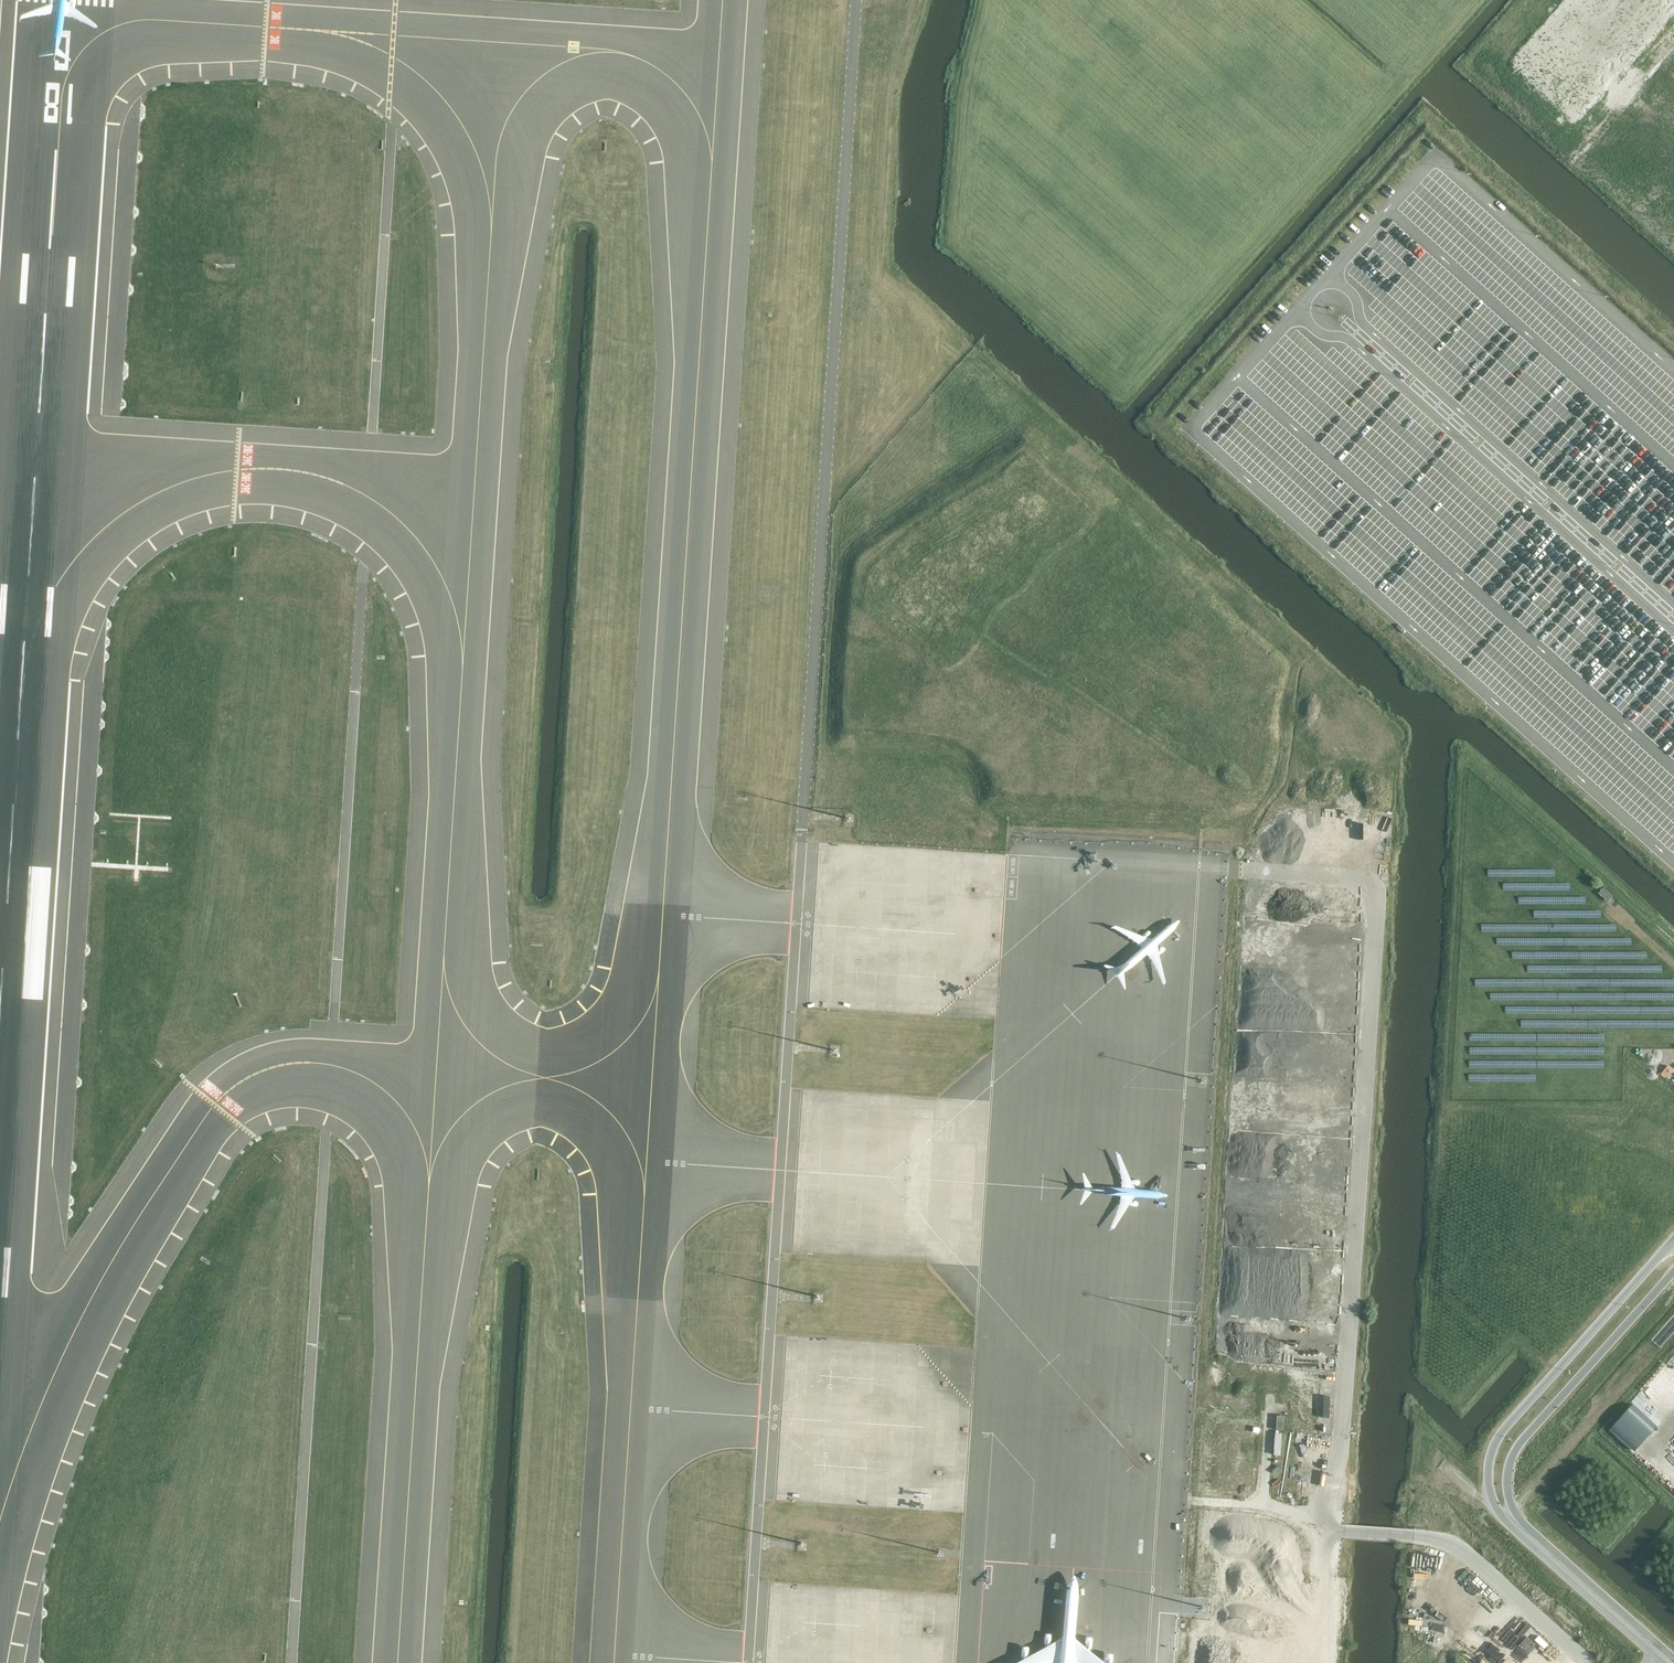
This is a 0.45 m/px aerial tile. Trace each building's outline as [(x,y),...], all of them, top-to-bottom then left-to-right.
[(1463,229),(1470,234),(1472,230),(1478,234),(1490,217),(1479,208),(1463,229)] [(1499,234),(1475,260),(1484,268),(1508,243),(1499,234)] [(1614,897),(1604,889),(1599,894),(1609,902),(1614,897)] [(1285,1417),(1275,1417),(1274,1432),(1284,1433),(1285,1417)] [(1412,1585),(1425,1586),(1426,1573),(1412,1573),(1412,1585)] [(1449,1644),(1451,1638),(1431,1632),(1429,1638),(1449,1644)] [(1479,1662),(1499,1662),(1487,1652),(1477,1662),(1479,1662)]
